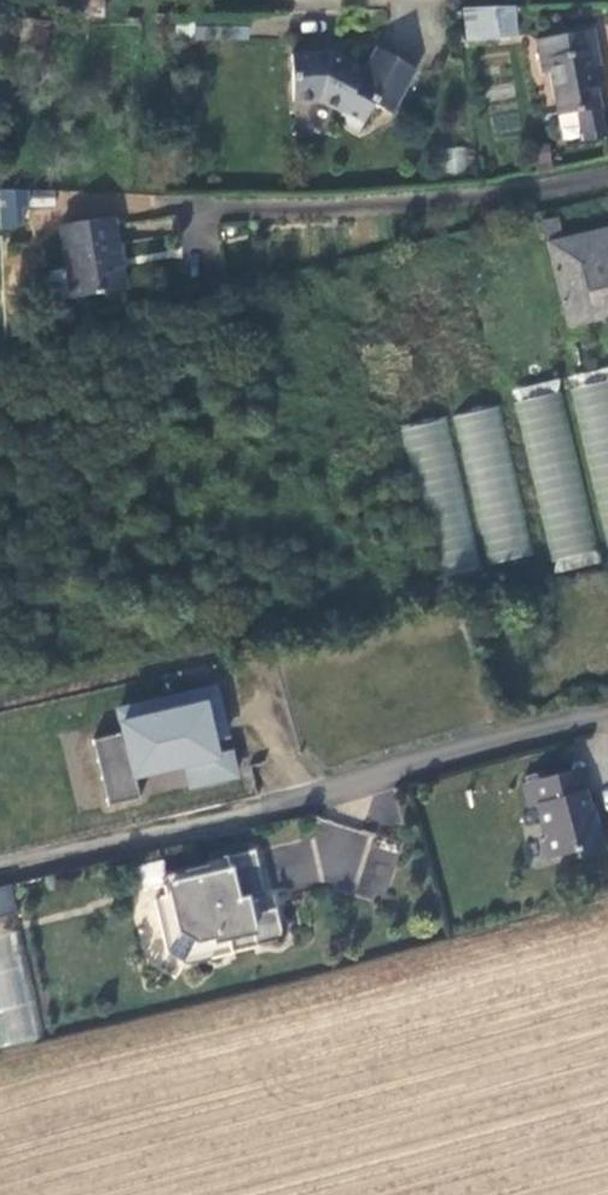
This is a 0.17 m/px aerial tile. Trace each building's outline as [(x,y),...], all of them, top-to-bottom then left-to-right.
[(104,18),(105,0),(73,0),(73,17),(104,18)] [(515,16),(466,22),(469,43),(517,37),(515,16)] [(32,52),(34,21),(15,19),(13,50),(32,52)] [(594,31),(538,40),(542,63),(548,62),(550,76),(557,117),(578,113),(602,109),(596,74),(592,53),(598,51),(594,31)] [(292,58),(295,105),(321,104),(344,115),(340,123),(361,134),(376,107),(394,117),(418,72),(378,51),(366,74),(332,56),(292,58)] [(598,51),(592,53),(596,74),(602,73),(598,51)] [(548,62),(542,63),(544,77),(550,76),(548,62)] [(607,139),(602,109),(578,113),(584,143),(607,139)] [(27,190),(0,188),(0,227),(24,229),(27,190)] [(127,290),(113,218),(61,226),(73,300),(127,290)] [(549,243),(570,329),(607,320),(607,229),(549,243)] [(603,548),(607,547),(607,370),(572,377),(603,548)] [(559,379),(513,388),(551,573),(598,563),(559,379)] [(529,556),(501,406),(451,415),(480,565),(529,556)] [(435,577),(477,569),(447,417),(406,425),(435,577)] [(218,685),(115,705),(120,733),(93,739),(105,803),(141,796),(137,777),(183,769),(187,789),(240,779),(233,743),(229,744),(218,685)] [(589,792),(583,768),(542,779),(540,773),(525,776),(527,784),(520,785),(528,809),(538,806),(546,836),(543,836),(550,861),(576,855),(578,860),(606,853),(597,821),(592,822),(586,793),(589,792)] [(374,848),(359,890),(381,899),(397,856),(374,848)] [(259,852),(222,861),(219,867),(174,877),(178,894),(164,897),(177,952),(187,962),(234,951),(234,949),(289,935),(282,907),(258,912),(255,900),(269,896),(259,852)] [(16,916),(12,887),(0,888),(0,918),(16,916)] [(36,1041),(20,932),(0,935),(0,1046),(36,1041)]
